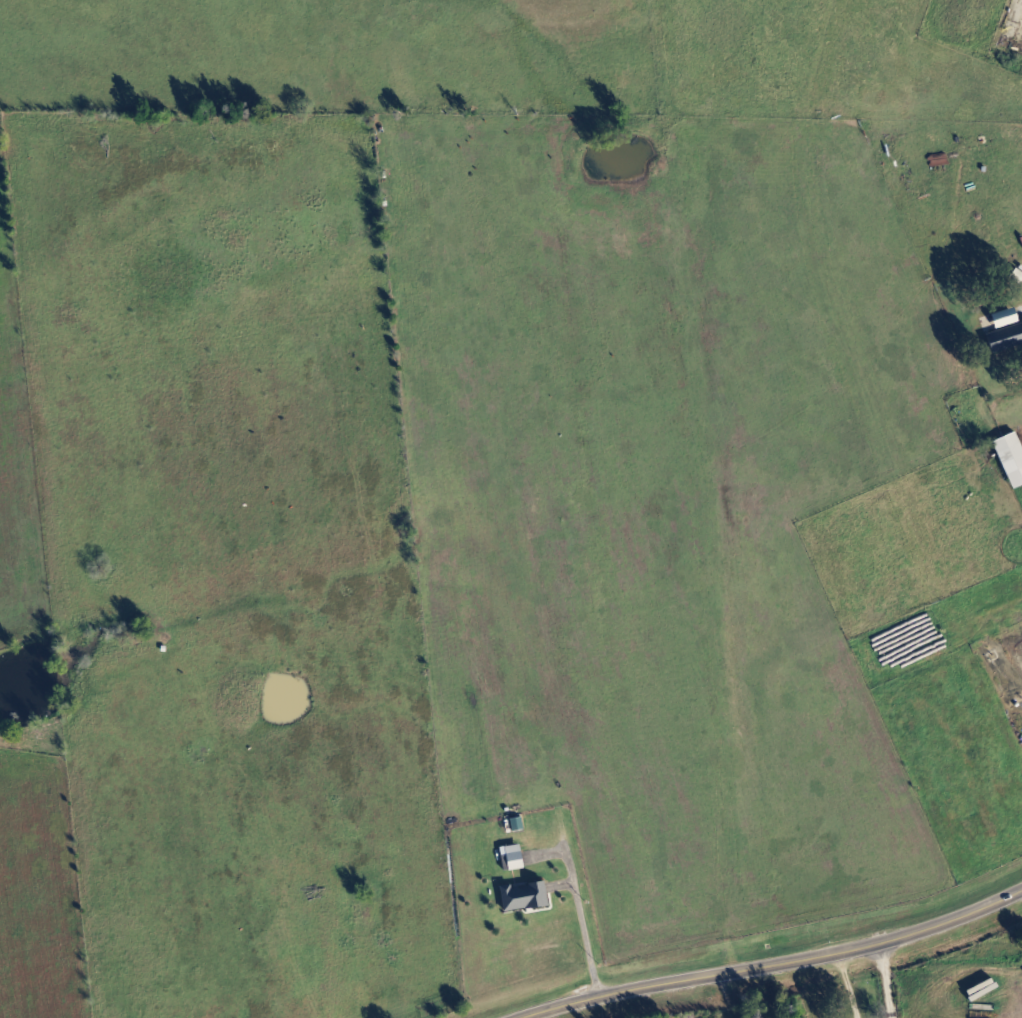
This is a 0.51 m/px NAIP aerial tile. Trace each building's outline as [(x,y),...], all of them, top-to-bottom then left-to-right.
[(999,332),(990,334),(994,353),(1021,347),(1021,323),(1019,309),(995,314),(999,332)] [(1021,487),(1021,434),(1021,433),(997,441),(1013,490),(1021,487)] [(510,856),(503,857),(506,873),(528,870),(524,846),(509,848),(510,856)] [(506,913),(551,908),(549,884),(516,888),(516,886),(503,887),(506,913)]
